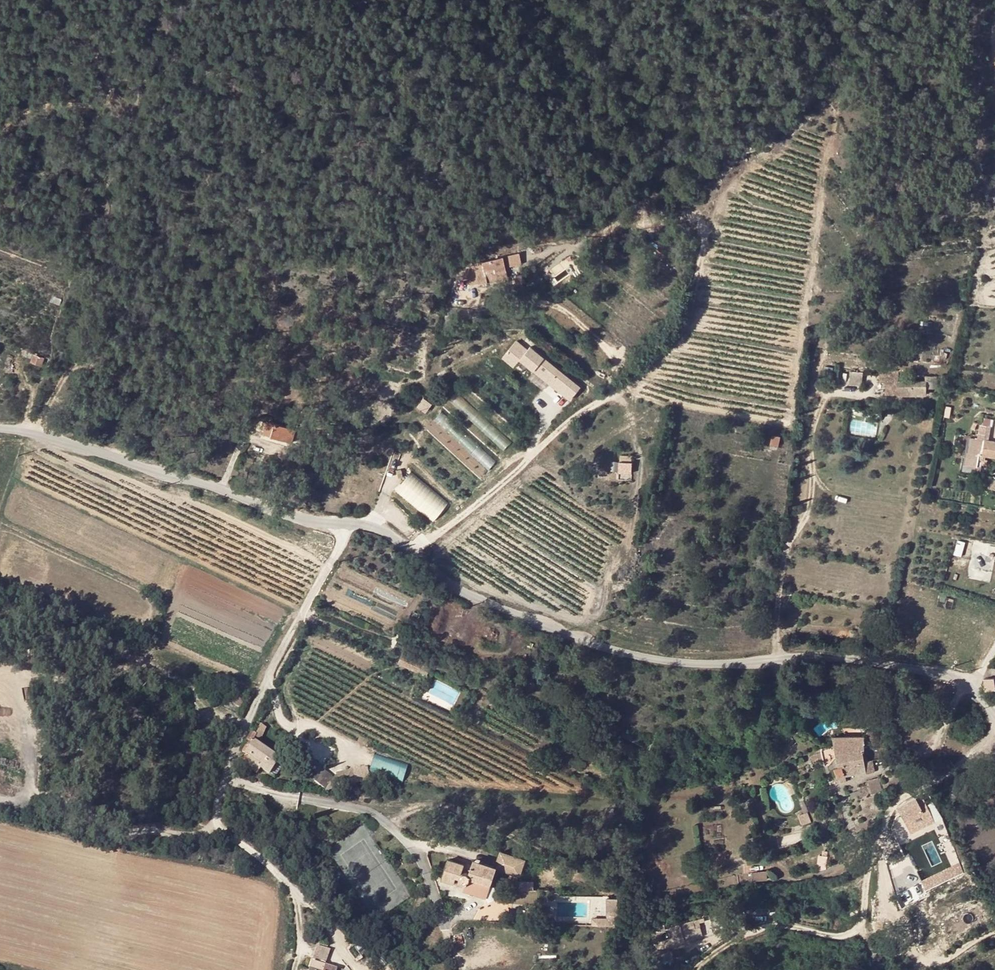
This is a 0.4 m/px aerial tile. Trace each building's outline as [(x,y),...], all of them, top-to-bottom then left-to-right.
[(509,265),(522,262),(519,252),(506,256),(509,265)] [(507,266),(483,270),(485,283),(508,279),(507,266)] [(525,295),(524,284),(517,285),(518,296),(525,295)] [(570,400),(580,387),(519,336),(502,357),(514,367),(521,360),(570,400)] [(54,364),(40,359),(36,368),(51,373),(54,366),(54,364)] [(937,383),(907,383),(906,397),(931,396),(932,390),(937,390),(937,383)] [(258,419),(257,431),(264,432),(265,420),(258,419)] [(268,420),(264,432),(292,441),(296,429),(268,420)] [(851,434),(878,434),(878,421),(851,420),(851,434)] [(994,442),(983,440),(982,455),(978,454),(976,467),(988,469),(989,456),(994,457),(994,442)] [(282,448),(267,446),(266,459),(281,462),(282,448)] [(619,461),(619,472),(632,472),(632,461),(619,461)] [(411,471),(396,488),(433,521),(449,503),(411,471)] [(299,475),(287,473),(285,480),(297,482),(299,475)] [(404,657),(399,664),(406,669),(411,662),(404,657)] [(411,662),(406,669),(413,674),(419,667),(411,662)] [(231,700),(226,709),(239,716),(244,707),(231,700)] [(258,740),(264,740),(267,725),(262,723),(258,738),(258,740)] [(873,742),(873,765),(882,764),(882,752),(886,751),(887,746),(896,745),(894,731),(881,730),(880,736),(863,735),(862,744),(873,742)] [(314,737),(302,735),(299,750),(310,753),(314,737)] [(250,759),(253,760),(256,760),(253,770),(266,769),(268,763),(278,765),(282,750),(257,744),(258,740),(258,738),(252,737),(250,759)] [(328,740),(314,737),(310,753),(324,756),(327,741),(328,740)] [(342,744),(327,741),(324,756),(339,759),(342,744)] [(862,744),(860,753),(858,765),(873,765),(873,742),(862,744)] [(369,771),(404,781),(408,763),(374,754),(369,771)] [(325,789),(335,777),(320,763),(309,776),(325,789)] [(890,776),(890,764),(882,764),(873,765),(873,777),(890,776)] [(853,777),(873,777),(873,765),(858,765),(854,765),(853,777)] [(342,783),(370,782),(369,767),(341,769),(342,783)] [(894,784),(881,787),(882,796),(895,794),(894,784)] [(940,790),(933,793),(942,812),(949,808),(940,790)] [(942,812),(933,793),(922,798),(916,803),(910,810),(914,821),(905,825),(908,838),(931,827),(928,819),(942,812)] [(502,841),(498,857),(521,862),(525,846),(502,841)] [(476,851),(474,859),(496,864),(498,857),(476,851)] [(496,864),(474,859),(448,853),(443,874),(458,878),(459,875),(468,877),(467,883),(490,889),(496,864)] [(961,864),(921,878),(924,888),(964,874),(961,864)] [(754,872),(755,880),(768,878),(767,870),(754,872)] [(611,898),(612,900),(597,901),(597,907),(617,907),(617,897),(611,898)] [(673,922),(676,940),(702,937),(700,919),(673,922)] [(324,961),(338,965),(340,957),(342,951),(328,948),(324,961)] [(887,961),(894,969),(901,969),(908,965),(899,952),(887,961)]
